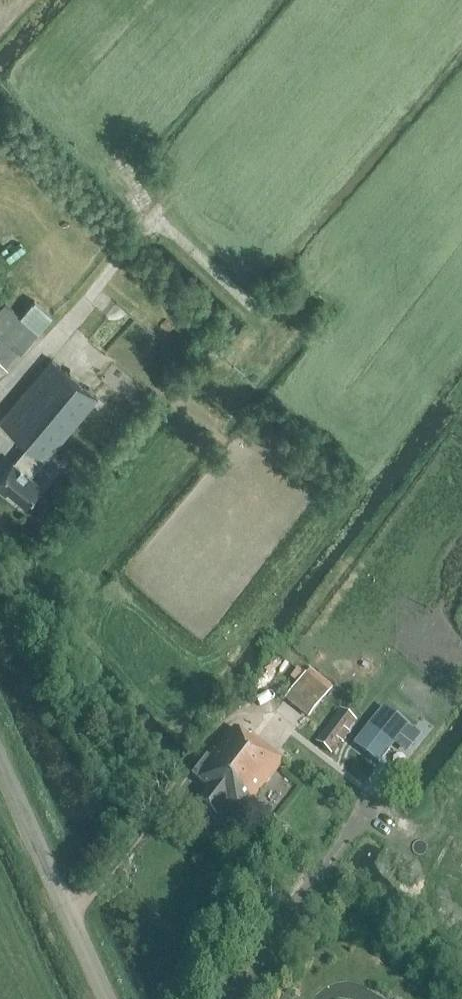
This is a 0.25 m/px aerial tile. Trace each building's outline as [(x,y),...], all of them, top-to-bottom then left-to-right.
[(33,301),(38,296),(22,282),(0,307),(0,336),(20,353),(38,331),(21,316),(33,301)] [(21,316),(38,331),(51,316),(33,301),(21,316)] [(96,397),(51,359),(0,420),(0,422),(27,445),(13,462),(13,461),(0,476),(0,495),(1,496),(6,490),(23,504),(40,484),(30,475),(44,458),(45,459),(96,397)] [(308,717),(327,693),(304,676),(286,699),(308,717)] [(340,709),(315,742),(331,754),(351,728),(354,723),(356,721),(340,709)] [(384,710),(355,746),(377,763),(394,742),(407,752),(418,737),(384,710)] [(247,739),(233,728),(208,760),(206,759),(191,777),(208,790),(197,804),(216,818),(226,804),(241,815),(283,761),(250,736),(247,739)]
